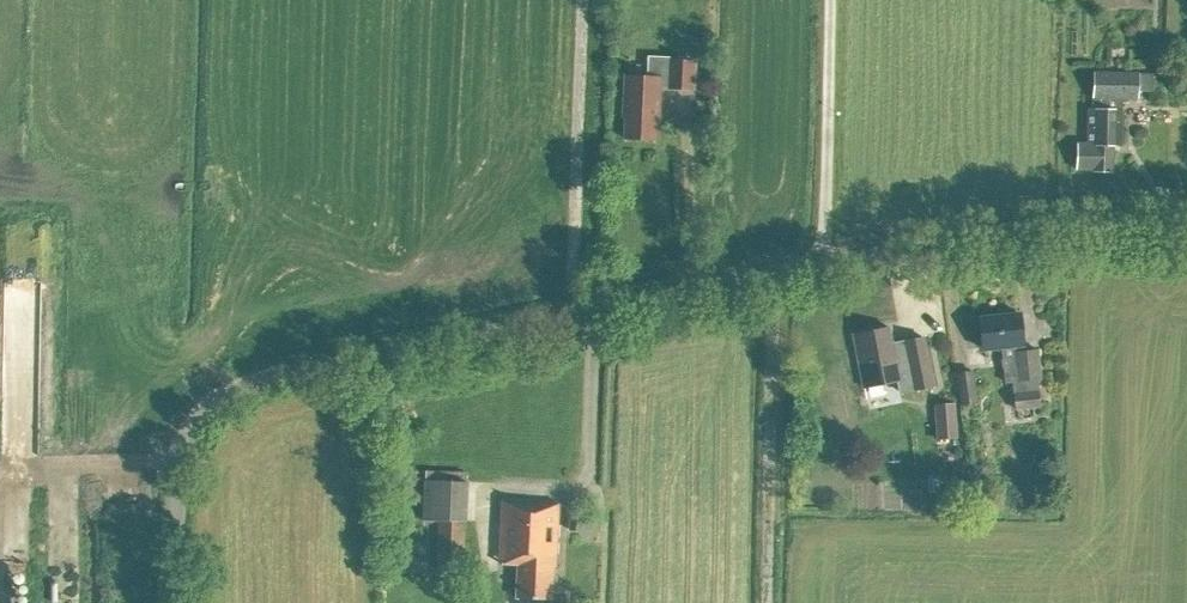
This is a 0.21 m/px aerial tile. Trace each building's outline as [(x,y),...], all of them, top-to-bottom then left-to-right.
[(644,77),(623,76),(621,137),(654,139),(655,112),(663,112),(663,90),(664,74),(654,73),(655,57),(644,57),(644,77)] [(667,58),(655,57),(654,73),(664,74),(663,90),(690,91),(691,61),(667,60),(667,58)] [(1121,145),(1122,110),(1121,110),(1121,98),(1137,98),(1137,90),(1153,90),(1153,75),(1099,74),(1097,109),(1088,109),(1087,143),(1079,143),(1079,164),(1093,164),(1093,169),(1111,169),(1112,145),(1121,145)] [(1037,391),(1036,379),(1040,378),(1037,350),(1023,351),(1019,314),(979,318),(982,349),(1001,347),(1005,382),(1013,381),(1014,394),(1015,409),(1040,406),(1038,391),(1037,391)] [(897,380),(900,392),(933,385),(923,338),(905,341),(905,345),(893,347),(889,327),(852,335),(863,387),(897,380)] [(973,370),(955,373),(959,405),(977,403),(973,370)] [(937,439),(956,437),(954,404),(935,405),(937,439)] [(436,568),(461,568),(467,482),(425,480),(423,519),(438,519),(436,568)] [(551,599),(553,566),(555,566),(558,503),(502,501),(499,563),(518,564),(516,597),(551,599)] [(582,530),(582,516),(568,516),(568,530),(582,530)]
